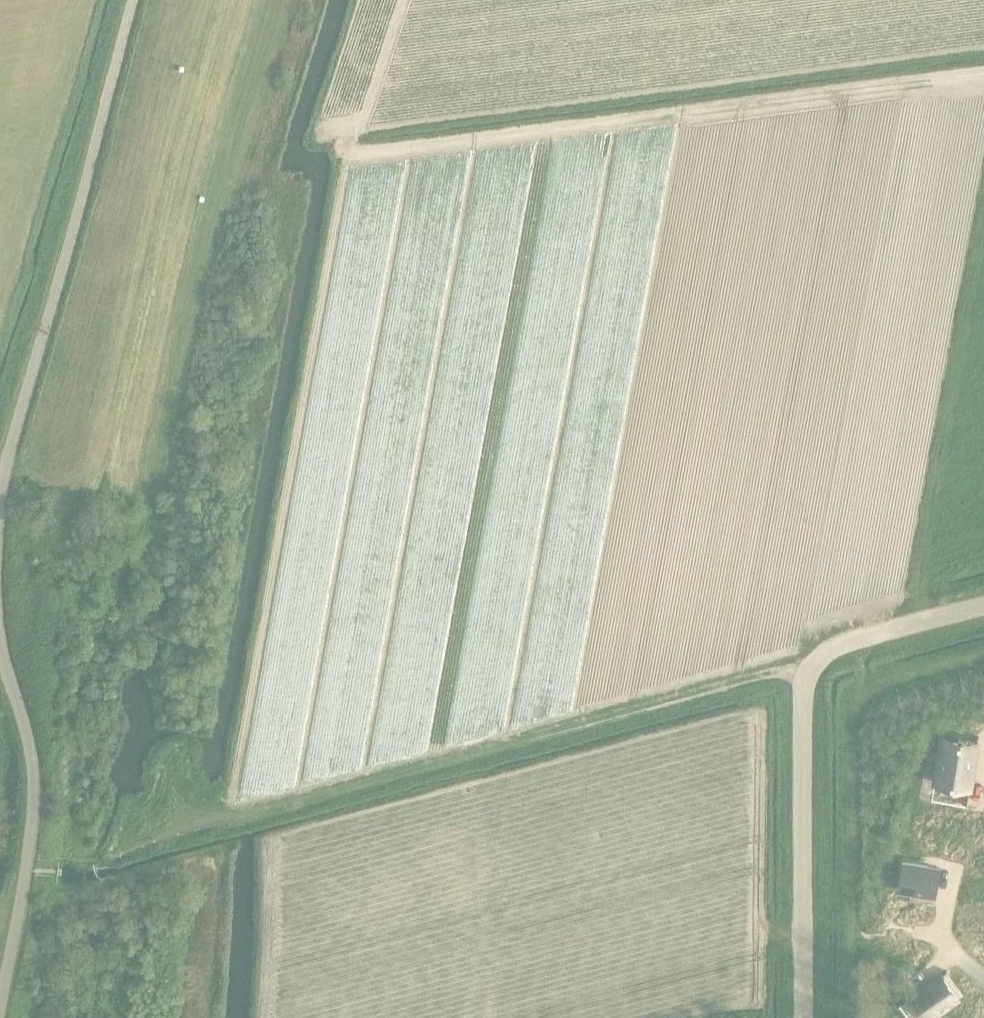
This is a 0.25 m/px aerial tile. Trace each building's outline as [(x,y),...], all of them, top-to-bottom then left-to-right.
[(969,788),(977,742),(942,736),(934,782),(968,788),(969,788)] [(898,889),(934,895),(939,868),(902,862),(898,889)] [(911,995),(927,1017),(957,996),(941,973),(911,995)]
